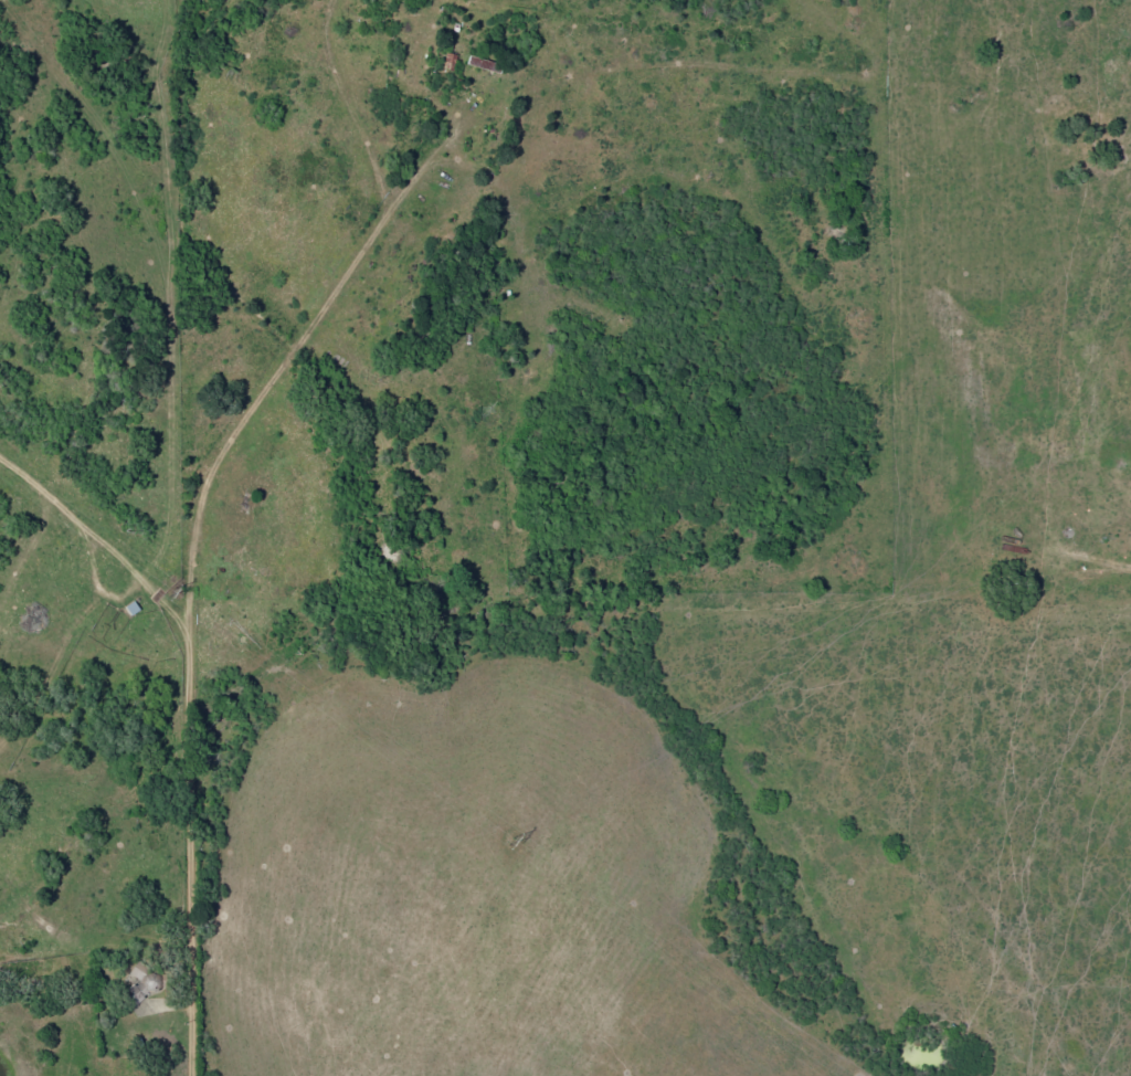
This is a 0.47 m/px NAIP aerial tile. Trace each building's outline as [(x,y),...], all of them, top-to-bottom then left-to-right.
[(458,55),(446,53),(443,68),(454,71),(458,55)] [(129,976),(140,983),(149,969),(138,962),(129,976)]
